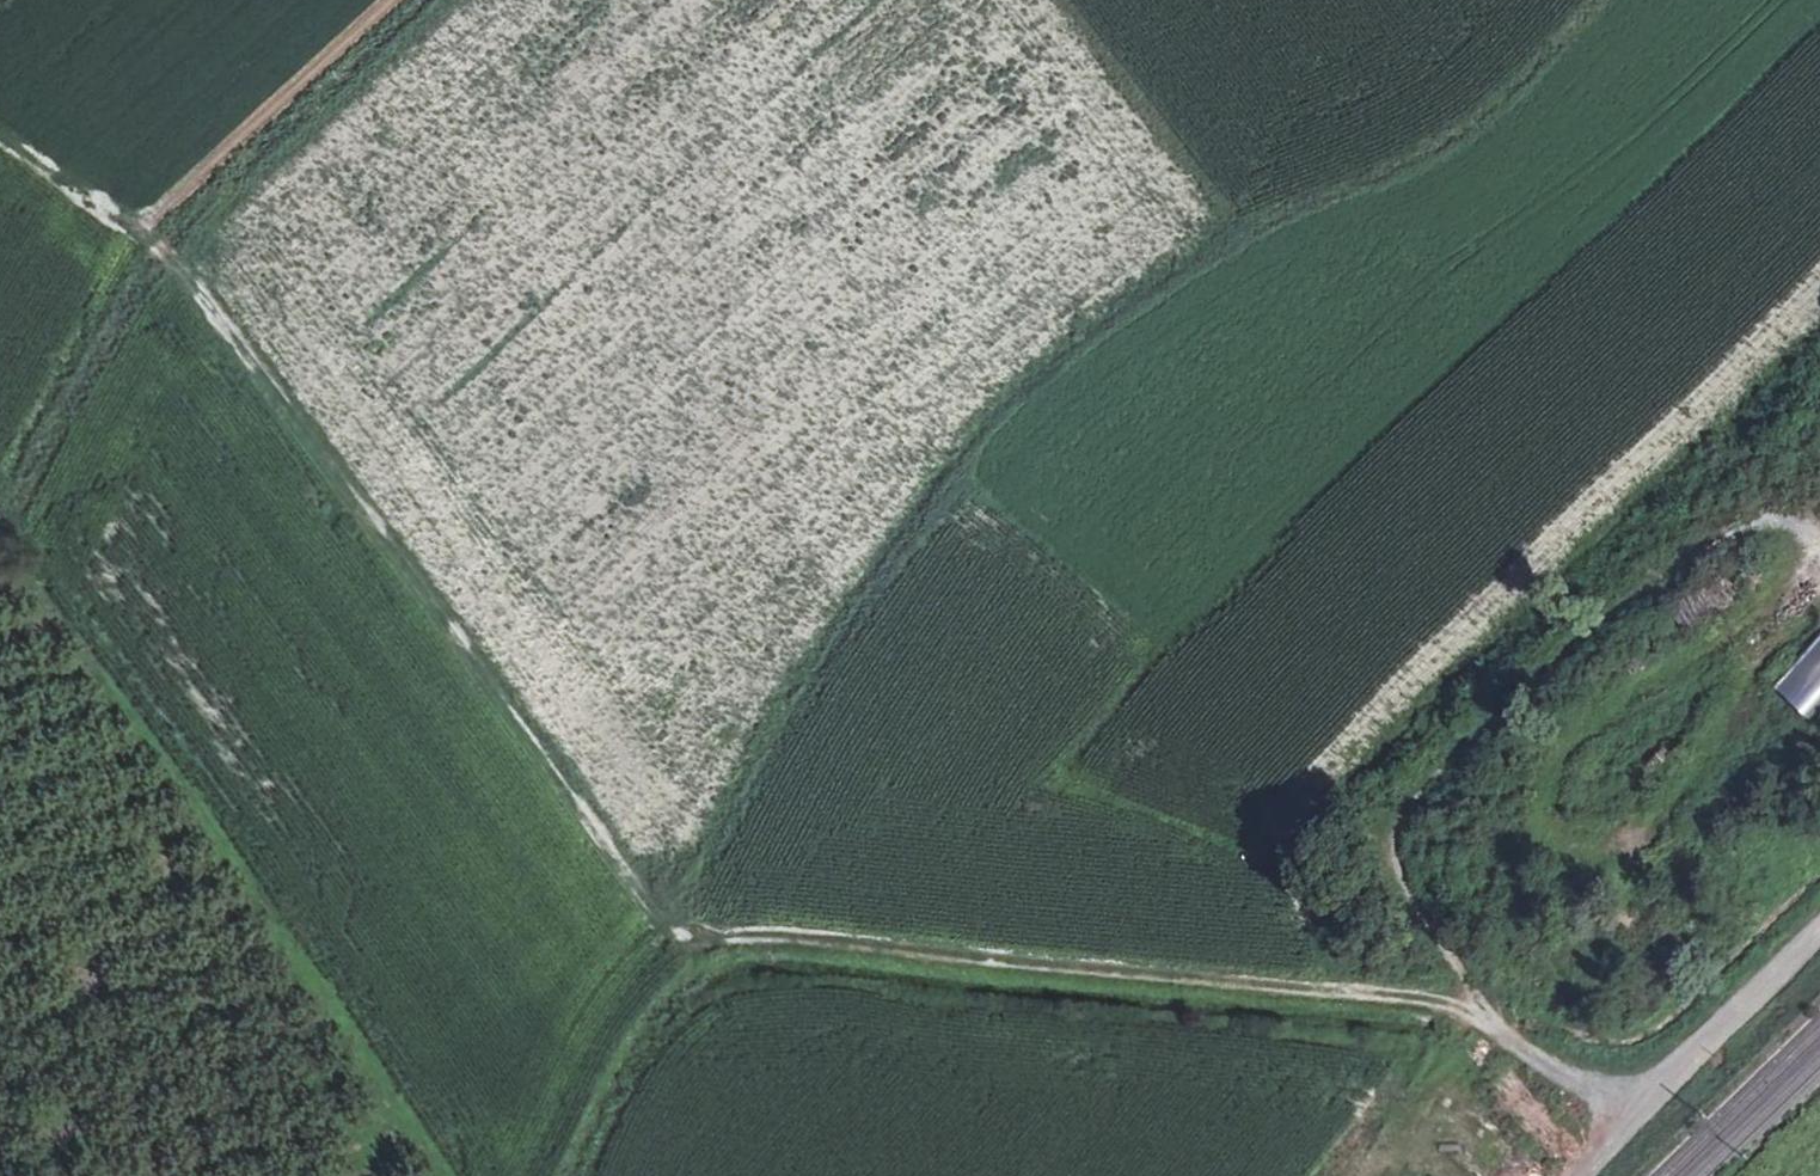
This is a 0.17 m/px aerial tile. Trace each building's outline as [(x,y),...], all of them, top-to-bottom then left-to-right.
[(1819,712),(1819,631),(1767,686),(1807,725),(1819,712)]
